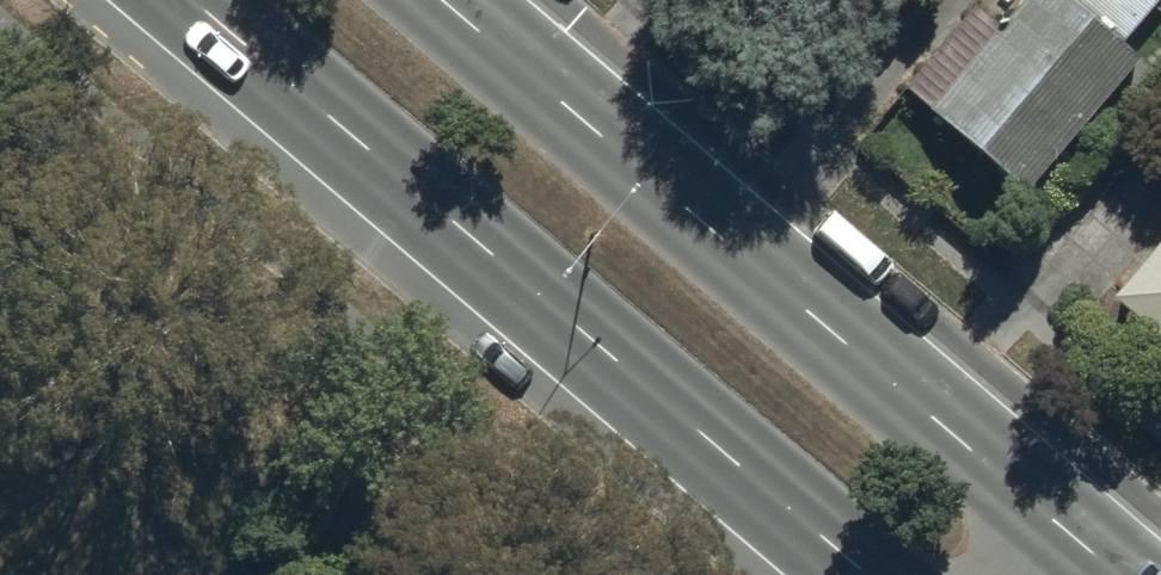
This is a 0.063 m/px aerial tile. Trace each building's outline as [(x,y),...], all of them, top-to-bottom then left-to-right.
[(1003,26),(971,0),(966,0),(895,87),(1028,194),(1139,58),(1123,44),(1159,0),(1024,0),(1003,26)] [(1114,294),(1160,336),(1160,242),(1114,294)]
